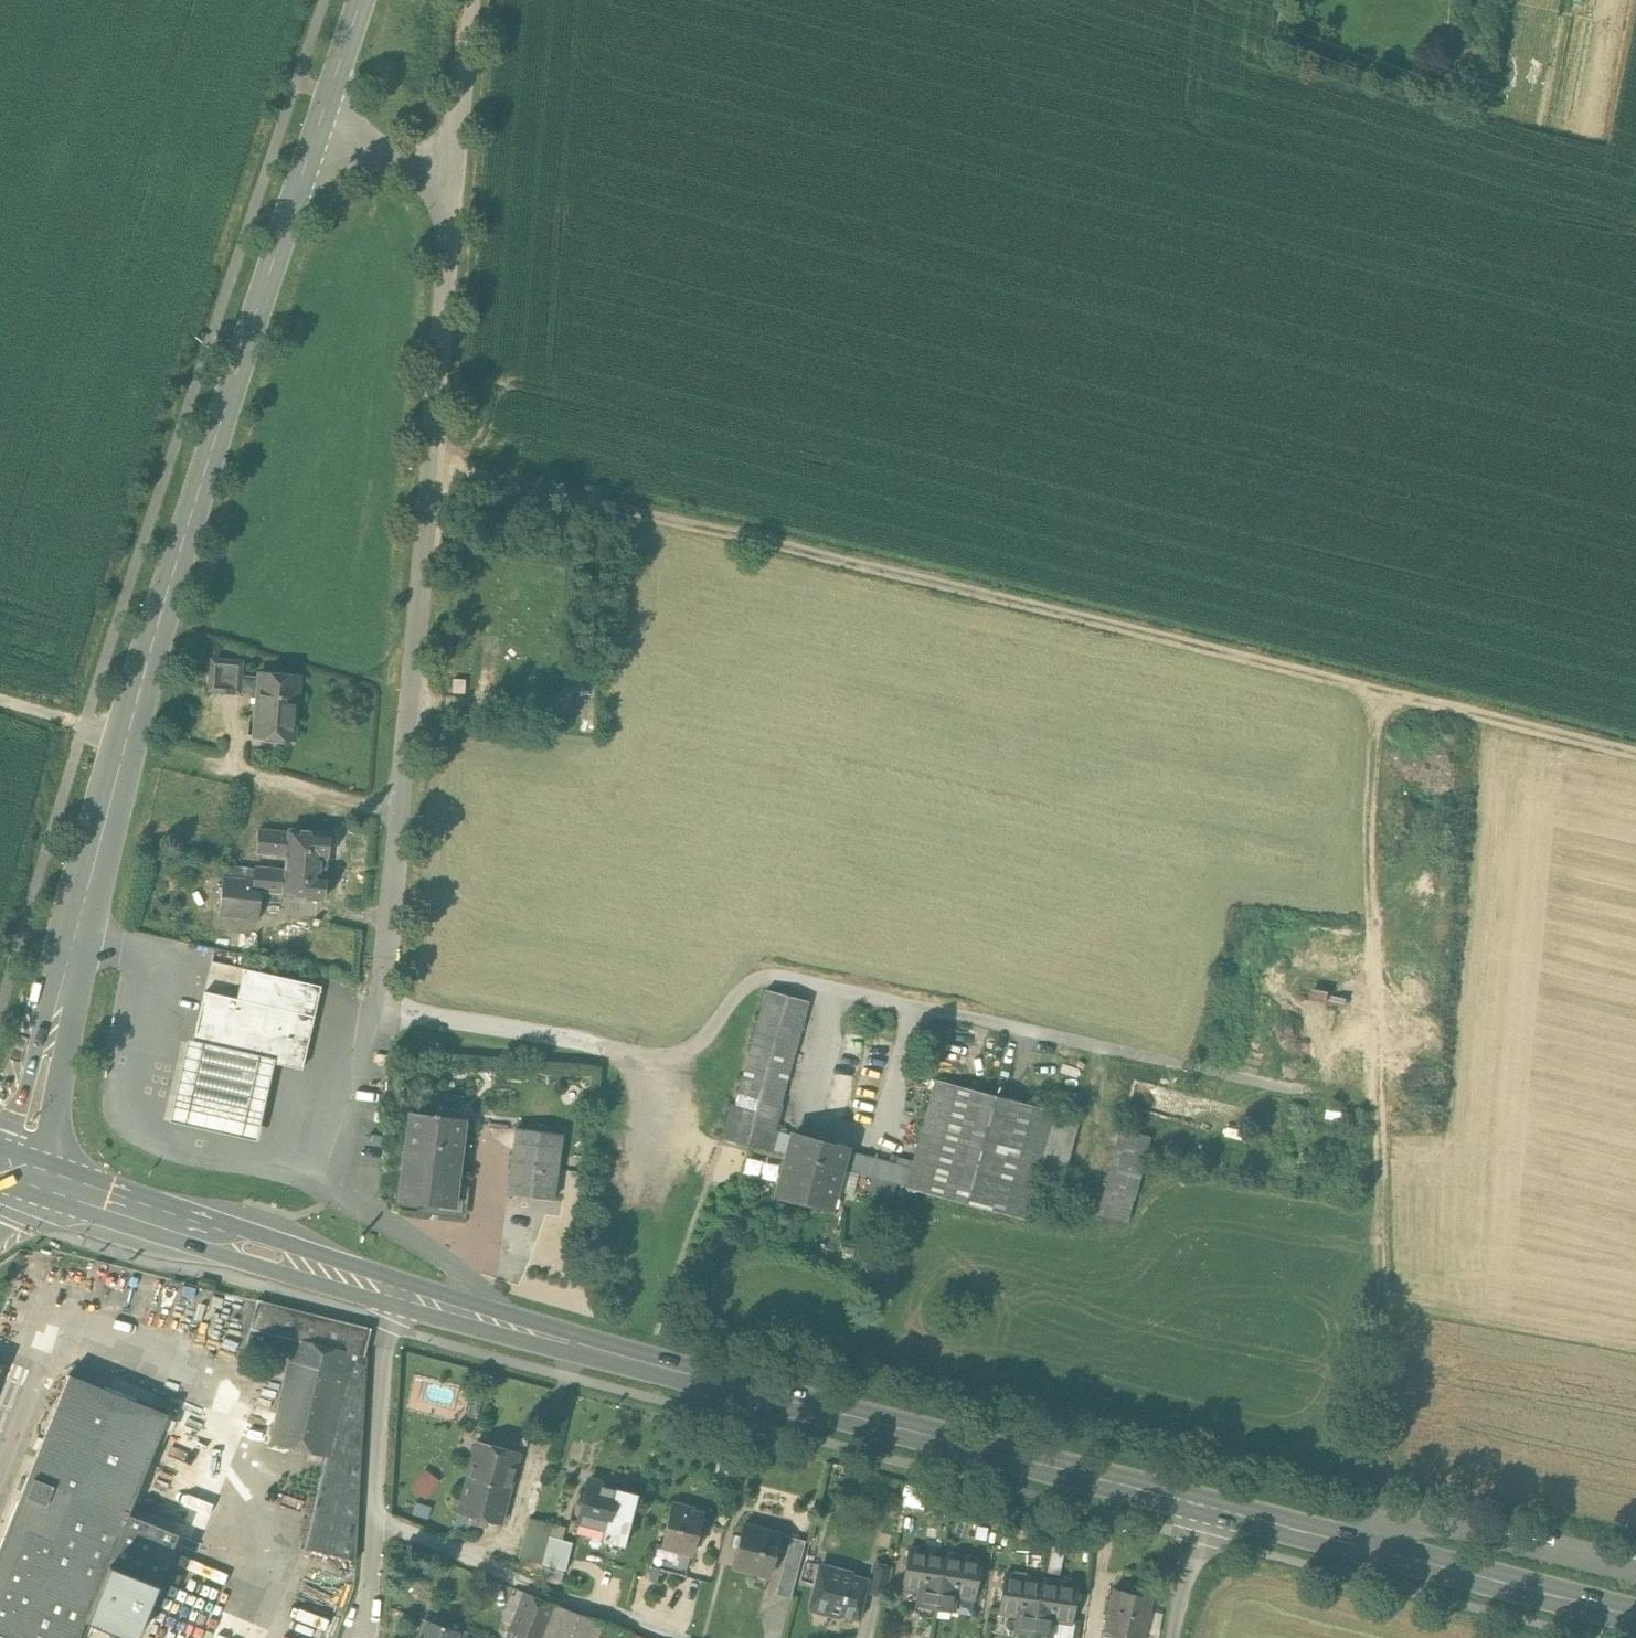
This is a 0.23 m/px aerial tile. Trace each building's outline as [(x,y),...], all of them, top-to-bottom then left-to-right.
[(242,661),(212,659),(210,690),(240,693),(242,661)] [(300,675),(259,672),(254,736),(295,739),(300,675)] [(254,882),(223,878),(219,913),(259,917),(261,891),(284,893),(283,896),(323,899),(329,833),(290,829),(289,832),(259,829),(257,853),(287,855),(286,869),(255,866),(254,882)] [(232,994),(240,966),(215,960),(208,987),(232,994)] [(321,986),(244,968),(238,999),(205,991),(194,1040),(193,1044),(274,1062),(302,1069),(321,986)] [(767,989),(736,1105),(732,1104),(722,1139),(772,1152),(778,1131),(778,1130),(775,1129),(749,1122),(752,1109),(749,1108),(752,1095),(780,993),(767,989)] [(780,993),(752,1095),(781,1103),(809,1001),(780,993)] [(193,1044),(194,1040),(187,1039),(169,1121),(257,1141),(274,1062),(193,1044)] [(390,1056),(377,1054),(376,1061),(389,1062),(390,1056)] [(1055,1111),(936,1079),(912,1167),(845,1149),(840,1169),(907,1186),(907,1188),(1026,1219),(1040,1169),(1055,1111)] [(781,1103),(752,1095),(749,1108),(752,1109),(749,1122),(775,1129),(781,1103)] [(565,1110),(519,1105),(516,1127),(562,1133),(565,1110)] [(1055,1111),(1040,1169),(1065,1176),(1079,1117),(1055,1111)] [(433,1115),(411,1112),(401,1200),(440,1204),(440,1208),(461,1211),(465,1184),(456,1182),(464,1118),(438,1115),(439,1113),(433,1112),(433,1115)] [(562,1133),(516,1127),(513,1150),(514,1150),(508,1194),(553,1200),(562,1133)] [(1119,1128),(1097,1214),(1127,1221),(1149,1136),(1119,1128)] [(845,1147),(794,1134),(794,1135),(778,1131),(773,1150),(789,1154),(778,1194),(829,1207),(845,1149),(845,1147)] [(371,1328),(258,1299),(250,1328),(295,1339),(271,1443),(326,1456),(305,1547),(356,1559),(367,1355),(365,1355),(371,1328)] [(19,1498),(45,1509),(0,1621),(0,1633),(13,1637),(80,1637),(129,1514),(169,1415),(169,1414),(69,1374),(19,1498)] [(169,1415),(129,1514),(178,1533),(178,1534),(181,1535),(221,1436),(169,1415)] [(520,1451),(477,1440),(467,1480),(509,1491),(520,1451)] [(410,1485),(425,1497),(440,1479),(426,1467),(410,1485)] [(509,1491),(467,1480),(458,1514),(501,1524),(509,1491)] [(637,1494),(587,1481),(577,1522),(606,1529),(603,1540),(624,1546),(637,1494)] [(0,1545),(0,1621),(45,1509),(19,1498),(0,1545)] [(431,1507),(416,1503),(413,1514),(428,1518),(431,1507)] [(694,1509),(673,1504),(662,1546),(693,1554),(703,1514),(693,1511),(694,1509)] [(526,1530),(539,1534),(544,1516),(531,1513),(526,1530)] [(80,1637),(136,1637),(178,1534),(178,1533),(129,1514),(80,1637)] [(552,1519),(544,1516),(539,1534),(548,1536),(552,1519)] [(781,1534),(744,1524),(733,1566),(770,1576),(781,1534)] [(188,1546),(214,1535),(210,1527),(185,1538),(188,1546)] [(549,1536),(548,1536),(539,1534),(526,1530),(519,1558),(542,1564),(549,1536)] [(573,1542),(549,1536),(542,1564),(566,1570),(573,1542)] [(806,1540),(791,1537),(783,1569),(798,1572),(806,1540)] [(945,1554),(910,1548),(903,1587),(920,1590),(918,1605),(936,1608),(945,1554)] [(981,1560),(945,1554),(936,1608),(953,1611),(956,1595),(975,1598),(978,1581),(977,1581),(981,1560)] [(890,1567),(875,1564),(869,1591),(884,1594),(890,1567)] [(821,1583),(815,1605),(818,1610),(839,1615),(843,1612),(859,1616),(863,1598),(859,1597),(862,1581),(852,1578),(853,1574),(827,1568),(823,1583),(821,1583)] [(798,1572),(783,1569),(776,1593),(791,1597),(798,1572)] [(1041,1579),(1005,1574),(1000,1612),(1018,1615),(1016,1630),(1033,1633),(1041,1579)] [(1077,1584),(1041,1579),(1033,1633),(1051,1635),(1053,1620),(1071,1623),(1077,1584)] [(524,1592),(514,1588),(496,1637),(507,1637),(524,1592)] [(1114,1588),(1102,1637),(1108,1637),(1143,1637),(1153,1597),(1114,1588)] [(524,1592),(507,1637),(542,1637),(555,1604),(524,1592)] [(542,1637),(597,1637),(603,1623),(555,1604),(542,1637)] [(426,1620),(419,1637),(418,1637),(469,1637),(458,1634),(459,1632),(426,1620)] [(597,1637),(613,1637),(617,1628),(603,1623),(597,1637)]
